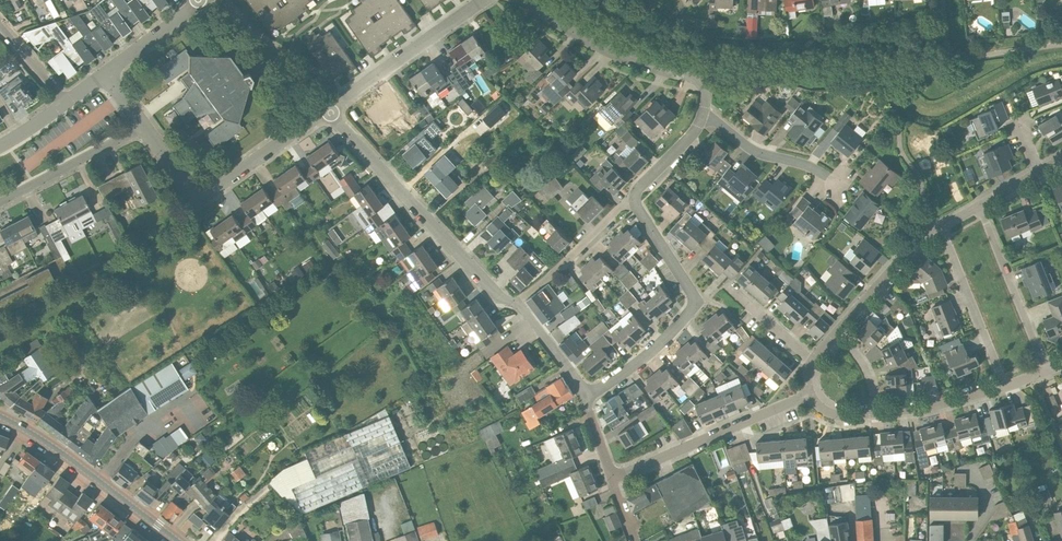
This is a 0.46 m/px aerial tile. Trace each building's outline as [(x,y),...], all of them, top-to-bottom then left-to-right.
[(16,9),(21,6),(18,0),(11,0),(16,9)] [(44,1),(54,18),(59,16),(51,0),(44,0),(44,1)] [(127,3),(124,0),(111,0),(118,10),(109,17),(122,35),(131,29),(128,27),(139,20),(126,4),(127,3)] [(127,3),(126,4),(139,20),(141,22),(149,15),(148,13),(151,11),(157,6),(159,8),(153,0),(131,0),(127,3)] [(159,8),(168,2),(166,0),(153,0),(159,8)] [(264,0),(246,0),(269,32),(277,26),(280,29),(284,27),(271,9),(267,12),(263,6),(267,4),(264,0)] [(283,5),(280,7),(276,2),(278,0),(264,0),(267,4),(271,9),(284,27),(291,21),(294,25),(297,23),(283,5)] [(296,0),(286,0),(288,2),(283,5),(297,23),(300,20),(297,17),(305,11),(296,0)] [(305,11),(308,9),(305,5),(312,0),(296,0),(305,11)] [(362,3),(355,8),(381,45),(391,38),(378,19),(374,21),(370,15),(374,13),(365,0),(360,0),(362,3)] [(374,13),(378,10),(382,16),(378,19),(391,38),(402,30),(381,0),(365,0),(374,13)] [(405,34),(417,25),(414,22),(399,0),(381,0),(402,30),(405,34)] [(429,11),(440,3),(438,0),(421,0),(429,11)] [(710,9),(717,9),(717,7),(733,7),(733,5),(737,5),(737,0),(710,0),(710,9)] [(748,13),(756,13),(757,9),(775,10),(775,0),(748,0),(748,13)] [(797,18),(795,10),(814,7),(813,0),(784,0),(787,19),(797,18)] [(833,15),(831,2),(846,0),(823,0),(824,6),(823,7),(824,16),(833,15)] [(122,35),(109,17),(98,3),(90,10),(100,23),(90,30),(104,49),(113,43),(111,41),(121,34),(122,36),(122,35)] [(345,20),(369,54),(372,57),(383,49),(381,45),(355,8),(351,10),(354,14),(345,20)] [(1002,22),(1005,22),(1010,22),(1010,13),(1002,13),(1002,22)] [(69,18),(83,36),(72,44),(86,63),(94,56),(93,55),(100,49),(102,47),(104,49),(90,30),(86,25),(78,14),(69,18)] [(746,38),(757,39),(758,18),(748,17),(746,38)] [(55,22),(46,25),(24,32),(23,33),(33,45),(56,38),(64,49),(48,62),(59,74),(62,71),(67,77),(76,70),(74,68),(84,61),(85,63),(86,63),(72,44),(67,39),(55,22)] [(329,53),(342,72),(345,76),(357,68),(354,64),(330,30),(322,36),(319,32),(316,35),(319,38),(319,39),(325,48),(329,53)] [(331,80),(342,72),(329,53),(325,56),(321,50),(325,48),(319,39),(319,38),(316,35),(314,31),(310,33),(313,37),(305,43),(331,80)] [(30,41),(24,34),(22,36),(27,43),(30,41)] [(472,57),(475,61),(487,53),(474,35),(462,43),(472,57)] [(533,83),(542,73),(538,68),(549,57),(545,53),(548,49),(539,40),(524,54),(522,57),(532,67),(525,75),(533,83)] [(457,78),(465,90),(470,87),(463,77),(472,71),(469,66),(475,61),(472,57),(462,43),(451,51),(460,64),(452,71),(453,73),(453,72),(457,78)] [(252,77),(248,71),(243,73),(230,56),(189,55),(186,51),(188,50),(186,48),(157,70),(158,72),(159,70),(167,81),(165,82),(167,84),(189,67),(189,72),(181,79),(182,79),(189,89),(187,90),(187,91),(185,92),(186,93),(184,94),(184,95),(182,97),(183,98),(179,100),(180,101),(172,106),(173,107),(174,107),(185,122),(184,123),(185,124),(192,118),(193,118),(196,116),(197,117),(199,115),(199,116),(201,114),(202,115),(204,114),(207,113),(208,113),(214,122),(214,123),(222,117),(223,118),(226,119),(205,135),(206,137),(207,137),(215,147),(214,147),(215,149),(243,129),(239,123),(252,77)] [(453,73),(445,78),(434,62),(422,70),(432,84),(439,94),(453,84),(452,82),(457,78),(453,72),(453,73)] [(550,95),(548,96),(556,104),(564,96),(573,86),(568,81),(577,73),(567,63),(560,69),(558,66),(547,77),(552,82),(544,89),(550,95)] [(486,79),(499,71),(495,65),(483,73),(486,79)] [(435,88),(432,84),(422,70),(410,79),(425,99),(436,91),(435,88)] [(0,89),(0,95),(5,103),(11,98),(17,106),(21,104),(23,106),(34,98),(29,90),(27,91),(22,86),(24,84),(18,76),(10,82),(0,89)] [(576,84),(573,86),(564,96),(573,105),(579,99),(587,107),(603,91),(599,87),(602,85),(594,76),(584,86),(581,90),(576,84)] [(457,78),(452,82),(453,84),(460,94),(465,90),(457,78)] [(1061,85),(1059,79),(1033,89),(1040,105),(1061,96),(1061,84),(1061,85)] [(406,109),(394,91),(381,101),(380,100),(365,111),(382,137),(394,129),(398,135),(412,126),(402,112),(406,109)] [(631,95),(627,99),(620,92),(606,106),(605,105),(598,111),(599,112),(612,125),(614,123),(619,127),(621,125),(632,114),(628,109),(637,100),(631,95)] [(1004,98),(1005,101),(1009,100),(1006,93),(999,95),(1000,98),(1003,97),(1004,98)] [(792,97),(785,106),(793,112),(800,103),(792,97)] [(667,111),(656,100),(640,115),(634,121),(651,138),(652,137),(676,115),(669,109),(667,111)] [(762,105),(756,100),(743,116),(753,123),(753,124),(765,134),(781,114),(769,104),(766,101),(762,105)] [(978,140),(990,135),(988,133),(999,128),(997,123),(1010,118),(1003,101),(990,106),(991,109),(978,115),(979,116),(970,120),(978,140)] [(433,121),(435,119),(423,102),(417,106),(420,109),(429,123),(433,121)] [(544,103),(539,108),(544,114),(549,109),(544,103)] [(420,109),(417,106),(416,104),(408,110),(411,115),(420,109)] [(499,104),(483,119),(491,128),(507,113),(499,104)] [(807,110),(800,104),(791,116),(798,121),(788,133),(804,145),(807,141),(811,144),(817,137),(819,138),(826,131),(820,126),(822,122),(821,121),(823,118),(809,107),(807,110)] [(854,131),(845,123),(851,116),(846,112),(834,127),(840,132),(831,142),(849,156),(863,138),(862,137),(866,132),(858,126),(854,131)] [(1056,115),(1039,125),(1044,134),(1047,132),(1054,144),(1061,140),(1061,123),(1056,115)] [(442,129),(434,120),(407,144),(408,144),(411,147),(404,153),(416,168),(438,149),(438,148),(437,149),(430,141),(443,129),(443,128),(442,129)] [(628,131),(621,125),(615,131),(621,138),(622,137),(632,147),(639,141),(629,131),(628,131)] [(568,153),(574,146),(567,139),(560,146),(568,153)] [(328,163),(332,170),(338,166),(340,167),(345,157),(340,154),(339,155),(330,141),(319,149),(329,163),(328,163)] [(723,158),(729,152),(716,141),(707,152),(705,150),(698,158),(707,166),(709,164),(717,171),(726,160),(723,158)] [(989,178),(1004,172),(1003,171),(1012,167),(1009,159),(1014,157),(1008,143),(984,153),(990,166),(985,168),(989,178)] [(620,155),(615,161),(624,170),(629,165),(636,172),(648,160),(636,148),(634,150),(632,148),(622,157),(620,155)] [(321,175),(318,170),(328,163),(329,163),(319,149),(307,157),(312,164),(307,168),(315,179),(321,175)] [(577,149),(570,156),(575,162),(583,154),(577,149)] [(490,170),(504,156),(499,151),(485,164),(490,170)] [(426,173),(437,184),(448,174),(442,168),(447,163),(442,158),(426,173)] [(893,183),(899,175),(881,160),(868,176),(866,175),(861,181),(876,194),(888,179),(893,183)] [(156,196),(140,164),(125,172),(126,173),(124,174),(121,176),(120,175),(97,187),(105,200),(132,185),(138,196),(131,199),(135,207),(156,196)] [(315,179),(307,168),(302,171),(297,164),(286,172),(296,186),(307,178),(310,183),(315,179)] [(757,175),(743,164),(734,174),(728,169),(717,182),(740,202),(752,187),(749,185),(757,175)] [(608,172),(603,167),(591,179),(601,189),(606,184),(615,194),(627,181),(613,167),(608,172)] [(295,187),(296,186),(286,172),(274,180),(279,187),(274,190),(282,202),(282,203),(287,210),(293,206),(289,201),(300,194),(295,187)] [(349,190),(358,183),(351,173),(340,181),(343,185),(342,186),(347,192),(349,190)] [(448,174),(437,184),(447,196),(464,181),(459,175),(453,180),(448,174)] [(551,197),(564,187),(556,177),(538,191),(542,196),(547,192),(551,197)] [(783,184),(777,179),(769,189),(762,184),(754,194),(764,202),(766,201),(776,208),(792,188),(784,182),(783,184)] [(329,191),(340,190),(339,183),(328,185),(329,191)] [(362,189),(358,183),(349,190),(347,192),(351,197),(355,194),(362,205),(376,195),(369,184),(362,189)] [(909,195),(913,188),(907,184),(903,190),(909,195)] [(475,226),(487,215),(482,210),(495,197),(483,185),(468,198),(474,204),(464,214),(475,226)] [(1060,186),(1060,187),(1054,189),(1061,208),(1061,185),(1060,186)] [(264,187),(253,195),(263,209),(274,202),(277,206),(282,203),(282,202),(274,190),(268,194),(264,187)] [(671,223),(688,204),(669,187),(656,202),(669,214),(665,218),(671,223)] [(582,194),(577,189),(567,199),(589,221),(604,207),(592,196),(590,198),(584,192),(582,194)] [(522,200),(513,191),(502,201),(507,206),(509,204),(512,207),(522,200)] [(860,229),(879,205),(864,192),(858,198),(859,199),(845,216),(846,217),(851,221),(860,229)] [(68,202),(82,229),(96,221),(96,222),(102,218),(105,223),(108,222),(112,229),(118,226),(108,207),(93,215),(83,195),(68,202)] [(268,216),(263,209),(253,195),(241,203),(249,213),(243,217),(252,229),(258,225),(257,224),(268,216)] [(370,225),(381,217),(377,211),(384,206),(376,195),(362,205),(352,212),(364,229),(370,225)] [(815,208),(810,204),(811,203),(803,197),(790,212),(797,218),(792,225),(805,236),(807,234),(814,240),(831,218),(823,212),(822,212),(816,208),(821,203),(820,202),(815,208)] [(54,209),(63,228),(67,237),(82,229),(68,202),(54,209)] [(517,211),(523,206),(520,202),(513,207),(517,211)] [(112,209),(115,215),(124,211),(122,204),(112,209)] [(511,231),(503,223),(514,212),(509,207),(498,218),(488,227),(496,235),(489,241),(498,251),(510,240),(513,242),(520,236),(513,229),(511,231)] [(685,242),(703,222),(704,220),(695,212),(695,211),(691,207),(687,212),(678,222),(682,226),(674,235),(679,239),(680,238),(685,242)] [(1043,227),(1036,210),(1025,214),(1023,210),(1002,219),(1009,237),(1030,228),(1031,231),(1043,227)] [(252,229),(243,217),(238,221),(233,214),(222,222),(236,241),(252,229)] [(385,222),(381,217),(370,225),(364,229),(367,235),(375,230),(382,241),(389,235),(404,225),(396,214),(385,222)] [(21,237),(25,243),(38,236),(35,229),(34,228),(39,225),(33,215),(29,218),(28,216),(14,223),(21,237)] [(560,251),(570,241),(549,221),(544,226),(552,233),(547,239),(560,251)] [(236,241),(222,222),(211,230),(216,236),(210,240),(219,252),(236,241)] [(716,234),(703,222),(685,242),(689,246),(687,247),(692,251),(699,243),(704,248),(713,237),(716,234)] [(21,237),(14,223),(0,230),(1,232),(0,232),(0,240),(1,242),(5,239),(7,242),(4,243),(10,253),(26,245),(25,243),(21,237)] [(841,223),(837,228),(842,232),(846,227),(841,223)] [(61,256),(51,236),(45,225),(39,228),(44,238),(44,239),(55,259),(61,256)] [(389,235),(397,246),(393,250),(397,255),(408,247),(404,241),(411,236),(404,225),(389,235)] [(629,250),(633,254),(639,249),(637,247),(642,242),(629,229),(625,233),(622,230),(616,236),(629,250)] [(57,233),(51,236),(61,256),(68,253),(61,240),(57,233)] [(633,254),(629,250),(616,236),(609,242),(612,245),(608,249),(622,263),(627,257),(628,258),(633,254)] [(333,241),(336,246),(342,242),(338,237),(333,241)] [(717,242),(713,237),(704,248),(708,252),(700,261),(705,265),(705,264),(710,268),(724,253),(723,252),(728,247),(719,240),(717,242)] [(881,250),(865,237),(854,250),(857,253),(851,261),(865,273),(872,265),(870,264),(875,258),(871,255),(877,248),(880,251),(881,250)] [(321,246),(333,260),(339,255),(328,241),(321,246)] [(412,252),(408,247),(397,255),(408,272),(416,266),(431,256),(423,244),(412,252)] [(0,248),(0,252),(7,265),(13,262),(4,246),(0,248)] [(541,270),(529,258),(531,255),(522,246),(507,260),(516,269),(517,268),(520,271),(511,279),(521,289),(541,270)] [(758,262),(760,260),(765,255),(761,251),(754,259),(758,262)] [(3,273),(9,269),(7,265),(0,252),(0,267),(3,273)] [(640,261),(645,266),(655,256),(650,252),(640,261)] [(732,260),(724,253),(710,268),(714,271),(713,273),(718,277),(725,268),(735,276),(747,262),(738,253),(735,257),(732,260)] [(844,297),(855,284),(852,281),(857,275),(832,255),(827,261),(833,266),(830,271),(833,274),(826,282),(844,297)] [(416,266),(408,272),(407,273),(413,282),(408,286),(413,293),(435,277),(431,272),(438,266),(431,256),(416,266)] [(655,256),(645,266),(650,271),(660,261),(655,256)] [(587,264),(601,277),(605,273),(608,276),(614,270),(601,257),(597,260),(594,258),(587,264)] [(948,285),(941,269),(928,258),(906,283),(921,283),(923,282),(924,281),(928,285),(927,287),(931,299),(944,294),(942,287),(948,285)] [(258,260),(251,264),(256,271),(262,266),(258,260)] [(1028,277),(1026,278),(1034,297),(1044,292),(1045,295),(1053,291),(1050,282),(1054,281),(1050,273),(1046,274),(1041,261),(1024,268),(1028,277)] [(316,269),(311,262),(303,267),(308,275),(316,269)] [(601,277),(587,264),(581,270),(584,273),(580,277),(593,290),(599,285),(596,282),(601,277)] [(737,278),(747,287),(759,273),(750,264),(737,278)] [(776,273),(781,268),(777,264),(773,270),(776,273)] [(629,290),(629,289),(634,285),(625,274),(618,267),(614,271),(620,278),(620,279),(629,290)] [(57,287),(48,269),(26,280),(29,286),(0,300),(0,315),(57,287)] [(304,276),(299,269),(291,274),(296,281),(304,276)] [(630,270),(625,274),(634,285),(639,280),(630,270)] [(569,286),(576,281),(569,272),(563,277),(569,286)] [(769,281),(759,273),(747,287),(756,295),(769,281)] [(445,297),(460,286),(453,276),(443,283),(439,278),(428,286),(432,291),(437,287),(445,297)] [(778,307),(787,315),(805,296),(800,291),(800,282),(795,277),(781,294),(786,298),(778,307)] [(260,289),(263,287),(257,278),(255,280),(260,289)] [(769,281),(756,295),(766,304),(778,289),(769,281)] [(547,303),(557,295),(548,284),(526,301),(535,312),(545,305),(547,303)] [(652,298),(664,312),(671,307),(668,303),(673,300),(661,285),(655,290),(657,293),(652,298)] [(452,307),(463,300),(467,296),(460,286),(445,297),(452,307)] [(566,289),(561,292),(566,304),(572,301),(566,289)] [(624,294),(633,304),(638,300),(629,289),(629,290),(624,294)] [(633,304),(624,294),(618,298),(627,309),(633,304)] [(566,307),(557,295),(547,303),(545,305),(535,312),(544,324),(554,316),(566,307)] [(814,304),(805,296),(787,315),(797,324),(806,313),(811,317),(821,306),(816,302),(814,304)] [(894,302),(899,306),(907,314),(910,311),(907,305),(899,297),(894,302)] [(467,305),(463,300),(452,307),(456,313),(462,310),(469,319),(484,308),(477,298),(467,305)] [(581,310),(582,310),(591,304),(588,298),(578,305),(579,306),(581,309),(581,310)] [(606,309),(598,298),(592,302),(600,313),(606,309)] [(664,312),(652,298),(647,302),(645,298),(638,303),(650,318),(655,315),(657,318),(664,312)] [(932,308),(944,335),(961,328),(950,300),(932,308)] [(899,306),(894,302),(890,307),(894,311),(899,306)] [(1051,308),(1054,316),(1043,321),(1050,336),(1049,338),(1056,342),(1058,336),(1061,335),(1060,332),(1061,332),(1061,303),(1051,308)] [(566,320),(581,310),(581,309),(579,306),(578,305),(574,307),(573,305),(561,313),(566,320)] [(826,311),(821,306),(811,317),(816,322),(808,331),(818,339),(830,325),(831,325),(835,321),(825,312),(826,311)] [(491,318),(484,308),(469,319),(461,325),(468,335),(476,329),(491,318)] [(710,318),(722,333),(727,329),(730,332),(736,327),(724,312),(720,316),(717,313),(710,318)] [(625,327),(637,341),(644,336),(641,333),(646,329),(634,314),(628,320),(630,323),(625,327)] [(566,335),(581,322),(575,315),(566,321),(558,326),(566,335)] [(895,328),(890,324),(886,316),(878,325),(878,326),(872,333),(865,341),(872,348),(875,344),(885,333),(888,336),(895,328)] [(476,329),(483,339),(477,342),(482,349),(493,341),(488,335),(498,328),(491,318),(476,329)] [(722,333),(710,318),(703,324),(706,327),(702,331),(707,338),(703,341),(713,353),(721,347),(717,343),(725,337),(722,333)] [(865,341),(872,333),(878,326),(878,325),(870,319),(857,334),(865,341)] [(604,333),(609,329),(602,321),(586,335),(587,336),(585,338),(591,345),(604,333)] [(745,340),(750,337),(742,325),(736,329),(745,340)] [(898,325),(895,328),(888,336),(885,333),(875,344),(881,349),(885,358),(904,349),(913,345),(911,341),(902,339),(903,337),(898,325)] [(918,332),(924,335),(926,332),(924,327),(921,325),(918,332)] [(612,333),(609,329),(604,333),(611,343),(613,345),(618,341),(623,347),(628,344),(630,347),(637,341),(625,327),(620,331),(618,328),(612,333)] [(61,336),(70,350),(78,344),(70,330),(61,336)] [(584,340),(576,331),(560,344),(572,360),(589,346),(584,340)] [(611,343),(604,333),(591,345),(596,351),(583,362),(593,375),(611,359),(603,350),(611,343)] [(743,351),(752,360),(765,345),(755,337),(743,351)] [(961,344),(959,338),(939,346),(940,348),(945,351),(951,366),(953,365),(958,377),(972,371),(971,369),(980,365),(976,355),(970,358),(970,357),(969,357),(963,343),(961,344)] [(682,347),(694,361),(699,357),(702,360),(708,355),(696,341),(692,344),(689,341),(682,347)] [(774,354),(765,345),(752,360),(762,368),(774,354)] [(514,356),(507,346),(492,357),(511,383),(534,367),(522,350),(514,356)] [(694,361),(682,347),(676,353),(678,356),(674,359),(686,374),(692,369),(689,366),(694,361)] [(40,378),(42,381),(53,374),(49,367),(37,349),(23,358),(29,366),(17,373),(14,376),(8,367),(4,370),(0,372),(0,397),(2,399),(10,406),(19,397),(20,396),(14,391),(18,388),(37,373),(40,378)] [(904,369),(912,368),(912,366),(917,366),(912,356),(908,358),(904,349),(885,358),(890,368),(890,375),(904,374),(904,369)] [(709,359),(715,365),(718,368),(724,363),(714,353),(709,359)] [(783,362),(774,354),(762,368),(771,376),(783,362)] [(177,371),(183,381),(197,372),(190,362),(177,371)] [(783,362),(771,376),(780,385),(793,370),(783,362)] [(188,389),(183,381),(177,371),(171,363),(131,388),(148,415),(188,389)] [(741,372),(746,367),(742,364),(737,369),(741,372)] [(749,370),(746,367),(741,372),(744,376),(749,370)] [(661,368),(654,374),(666,389),(671,385),(673,388),(679,383),(668,368),(663,371),(661,368)] [(913,383),(912,368),(904,369),(904,374),(890,375),(886,375),(887,385),(907,384),(907,383),(913,383)] [(722,371),(718,374),(723,379),(727,376),(722,371)] [(666,389),(654,374),(647,380),(649,383),(645,386),(657,401),(663,396),(661,393),(666,389)] [(723,379),(718,374),(715,378),(720,383),(723,379)] [(690,376),(685,381),(695,391),(700,386),(690,376)] [(929,384),(930,392),(939,391),(935,376),(928,377),(929,379),(929,384)] [(563,377),(547,386),(557,405),(574,395),(568,384),(567,385),(563,377)] [(42,381),(40,378),(20,396),(19,397),(26,401),(43,384),(42,381)] [(930,392),(929,384),(929,379),(922,379),(923,393),(930,392)] [(695,391),(685,381),(680,386),(690,396),(695,391)] [(613,429),(622,424),(629,419),(627,416),(629,414),(624,405),(643,394),(636,383),(609,399),(611,402),(604,406),(604,408),(606,412),(603,414),(613,429)] [(908,394),(907,384),(887,385),(888,396),(908,394)] [(730,390),(738,407),(749,402),(742,385),(730,390)] [(522,402),(537,394),(532,386),(517,394),(522,402)] [(557,405),(547,386),(536,393),(537,393),(535,395),(539,402),(524,411),(530,421),(526,424),(529,430),(541,423),(537,417),(557,405)] [(130,387),(97,410),(102,417),(107,424),(117,436),(148,415),(131,388),(130,387)] [(700,387),(697,390),(702,395),(705,392),(700,387)] [(764,391),(760,388),(756,393),(759,396),(764,391)] [(68,396),(64,390),(57,395),(58,396),(61,401),(65,398),(68,396)] [(702,395),(697,390),(693,394),(698,399),(702,395)] [(719,395),(726,412),(738,407),(730,390),(719,395)] [(33,394),(26,401),(19,397),(10,406),(31,418),(38,422),(44,413),(45,413),(41,410),(48,398),(37,392),(35,395),(33,394)] [(1054,407),(1059,405),(1054,394),(1049,396),(1054,407)] [(715,417),(726,412),(719,395),(707,400),(715,417)] [(92,415),(95,411),(97,409),(97,410),(99,408),(88,397),(74,415),(85,423),(92,415)] [(38,422),(49,430),(57,436),(68,444),(85,423),(74,415),(65,427),(56,421),(53,419),(67,401),(65,398),(61,401),(55,405),(50,409),(45,413),(44,413),(38,422)] [(692,398),(682,406),(686,411),(696,403),(692,398)] [(715,417),(707,400),(696,405),(703,422),(715,417)] [(1007,426),(1017,423),(1019,422),(1020,426),(1028,424),(1036,422),(1034,418),(1026,420),(1023,407),(1015,409),(1014,403),(1009,404),(1008,402),(1001,404),(1007,426)] [(996,429),(1007,426),(1001,404),(994,406),(995,408),(990,409),(992,416),(985,418),(986,422),(989,435),(993,434),(997,433),(996,429)] [(637,415),(641,421),(657,411),(654,405),(637,415)] [(986,422),(979,424),(976,413),(966,416),(973,444),(983,441),(990,439),(990,438),(989,435),(986,422)] [(92,415),(85,423),(68,444),(76,450),(86,438),(89,435),(99,421),(92,415)] [(292,487),(303,515),(363,488),(410,467),(388,416),(347,433),(304,452),(307,458),(316,477),(292,487)] [(963,448),(961,439),(971,437),(966,416),(955,419),(957,429),(951,431),(954,441),(956,448),(956,450),(963,448)] [(671,427),(674,430),(681,439),(693,433),(683,417),(671,427)] [(481,428),(485,439),(506,430),(502,419),(481,428)] [(954,441),(951,431),(945,432),(942,423),(931,426),(937,446),(947,443),(949,449),(956,448),(954,441)] [(96,440),(89,435),(86,438),(76,450),(95,464),(116,436),(116,437),(117,436),(107,424),(96,440)] [(618,434),(626,447),(641,438),(633,425),(618,434)] [(928,455),(938,453),(937,446),(931,426),(920,429),(923,439),(916,441),(921,469),(929,466),(928,455)] [(148,448),(149,449),(156,455),(161,459),(189,439),(180,427),(165,438),(164,436),(148,448)] [(536,470),(539,479),(575,463),(573,464),(571,458),(583,452),(573,429),(547,440),(556,461),(536,470)] [(903,431),(892,432),(894,453),(894,461),(905,460),(906,462),(916,461),(912,440),(911,441),(904,442),(903,431)] [(883,454),(894,453),(892,432),(881,433),(882,444),(875,444),(877,465),(884,464),(883,454)] [(496,452),(494,448),(501,444),(496,434),(485,440),(492,454),(496,452)] [(2,455),(9,438),(0,435),(0,458),(2,455)] [(859,456),(871,454),(870,435),(857,437),(859,456)] [(794,439),(796,458),(797,467),(814,465),(812,443),(808,444),(807,437),(794,439)] [(846,457),(859,456),(857,437),(844,438),(846,457)] [(834,458),(846,457),(844,438),(832,439),(834,458)] [(784,459),(796,458),(794,439),(782,440),(784,459)] [(834,458),(832,439),(819,440),(821,459),(834,458)] [(769,441),(771,460),(784,459),(782,440),(769,441)] [(149,449),(148,448),(139,441),(135,445),(111,476),(128,489),(136,478),(147,472),(154,466),(163,460),(161,459),(156,455),(149,463),(143,458),(149,449)] [(771,460),(769,441),(757,442),(758,461),(771,460)] [(740,445),(746,461),(752,459),(746,442),(740,445)] [(527,448),(529,454),(536,452),(533,445),(527,448)] [(714,449),(721,470),(733,466),(725,445),(714,449)] [(746,461),(740,445),(727,449),(733,466),(746,461)] [(29,475),(40,460),(27,451),(19,461),(15,458),(12,462),(29,475)] [(316,477),(307,458),(283,469),(268,481),(298,516),(303,515),(292,487),(316,477)] [(54,471),(40,460),(29,475),(21,486),(19,489),(16,493),(20,495),(9,510),(15,514),(25,499),(26,500),(31,493),(33,495),(38,488),(40,489),(43,485),(44,485),(54,471)] [(11,465),(5,461),(0,470),(0,473),(4,476),(11,465)] [(165,477),(167,479),(171,483),(179,474),(179,475),(185,468),(179,463),(165,477)] [(575,463),(539,479),(543,487),(572,475),(581,496),(599,489),(588,465),(576,470),(573,464),(575,463)] [(712,500),(693,463),(656,483),(662,495),(676,521),(712,500)] [(990,463),(979,468),(982,474),(992,469),(990,463)] [(237,481),(245,474),(239,466),(230,473),(237,481)] [(187,482),(193,476),(185,468),(179,475),(179,474),(171,483),(167,479),(158,489),(153,495),(156,497),(149,505),(154,509),(161,502),(159,499),(173,485),(180,490),(177,494),(181,493),(185,489),(189,484),(187,482)] [(995,475),(992,469),(982,474),(985,480),(995,475)] [(728,479),(736,476),(734,470),(726,473),(728,479)] [(151,475),(147,472),(136,478),(128,489),(149,505),(156,497),(153,495),(158,489),(147,480),(151,475)] [(58,512),(70,496),(63,491),(69,483),(69,484),(70,483),(59,475),(46,494),(52,499),(47,504),(58,512)] [(194,495),(193,496),(203,507),(212,499),(216,496),(216,495),(206,483),(200,476),(191,485),(189,484),(185,489),(194,495)] [(919,483),(919,480),(906,480),(906,495),(908,495),(909,495),(916,495),(916,483),(919,483)] [(662,495),(656,483),(628,498),(633,511),(662,495)] [(828,485),(828,498),(856,498),(856,484),(828,485)] [(16,493),(19,489),(13,485),(0,503),(0,506),(4,510),(16,493)] [(189,502),(193,497),(192,497),(193,496),(194,495),(185,489),(181,493),(177,494),(176,495),(173,495),(161,514),(172,523),(183,509),(182,508),(183,507),(179,503),(183,497),(189,502)] [(1037,505),(1051,500),(1047,490),(1033,495),(1037,505)] [(74,523),(79,518),(92,500),(82,492),(76,500),(70,496),(58,512),(74,523)] [(212,499),(203,507),(207,512),(201,519),(193,513),(188,520),(199,529),(204,522),(207,524),(209,522),(217,529),(236,506),(219,492),(216,495),(216,496),(212,499)] [(586,509),(598,504),(595,496),(583,501),(586,509)] [(943,517),(943,497),(931,497),(930,517),(943,517)] [(955,517),(955,497),(943,497),(943,517),(955,517)] [(966,497),(955,497),(955,517),(966,517),(966,497)] [(966,497),(966,517),(979,517),(979,497),(966,497)] [(1008,506),(1006,500),(995,505),(997,509),(998,511),(1008,506)] [(271,501),(267,504),(272,509),(276,506),(271,501)] [(101,526),(111,512),(100,504),(90,518),(101,526)] [(871,505),(856,506),(859,540),(872,540),(871,505)] [(1011,514),(1008,506),(998,511),(997,509),(989,521),(1011,514)] [(1028,524),(1026,517),(1023,510),(1012,515),(1015,521),(1018,529),(1019,531),(1022,540),(1034,540),(1028,524)] [(112,539),(116,538),(117,539),(122,532),(117,529),(123,521),(111,512),(101,526),(97,531),(102,540),(108,540),(112,539)] [(604,517),(610,531),(622,525),(616,512),(604,517)] [(1041,518),(1043,524),(1058,519),(1056,513),(1041,518)] [(774,531),(784,528),(782,521),(781,519),(780,516),(776,518),(770,520),(774,531)] [(831,537),(829,528),(829,524),(827,516),(816,518),(820,540),(819,540),(832,540),(831,537)] [(75,531),(80,528),(87,524),(79,518),(74,523),(71,528),(75,531)] [(346,523),(350,540),(372,540),(367,518),(346,523)] [(791,518),(782,521),(784,528),(785,530),(794,527),(791,518)] [(727,540),(747,540),(742,525),(740,525),(738,519),(722,524),(724,529),(724,530),(727,540)] [(943,531),(943,524),(936,523),(936,520),(930,520),(930,523),(930,540),(943,540),(943,538),(943,531)] [(289,533),(301,527),(298,521),(286,527),(289,533)] [(422,540),(439,534),(435,521),(418,528),(422,540)] [(848,521),(829,524),(829,528),(831,537),(836,536),(836,540),(849,540),(848,534),(850,533),(848,521)] [(1019,531),(1018,529),(1015,521),(1009,523),(1012,532),(1014,540),(1022,540),(1019,531)] [(87,524),(80,528),(83,534),(91,530),(87,524)] [(307,538),(305,533),(301,527),(289,533),(292,539),(294,540),(302,540),(307,538)] [(148,540),(132,528),(127,536),(122,532),(117,539),(116,538),(112,539),(113,540),(147,540),(148,540)] [(702,536),(699,528),(683,534),(686,540),(704,540),(702,536)] [(724,530),(724,529),(702,536),(704,540),(727,540),(724,530)] [(338,531),(322,534),(323,540),(340,540),(338,531)] [(415,531),(397,538),(398,540),(419,540),(415,531)] [(228,532),(222,540),(239,540),(228,532)]
